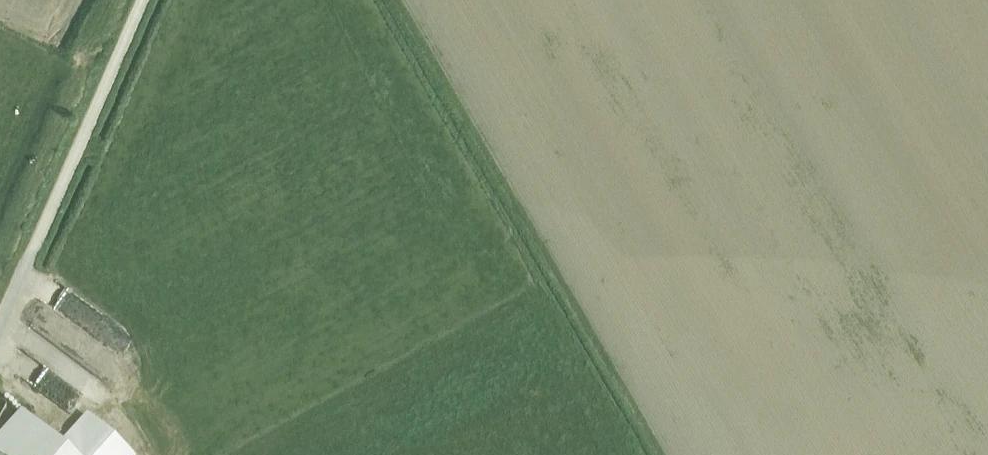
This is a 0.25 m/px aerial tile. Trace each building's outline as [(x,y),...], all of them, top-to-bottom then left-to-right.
[(92,375),(107,356),(57,316),(42,335),(92,375)] [(28,387),(67,416),(81,398),(42,368),(28,387)] [(0,430),(0,454),(132,454),(133,454),(83,412),(63,435),(25,402),(0,430)]
